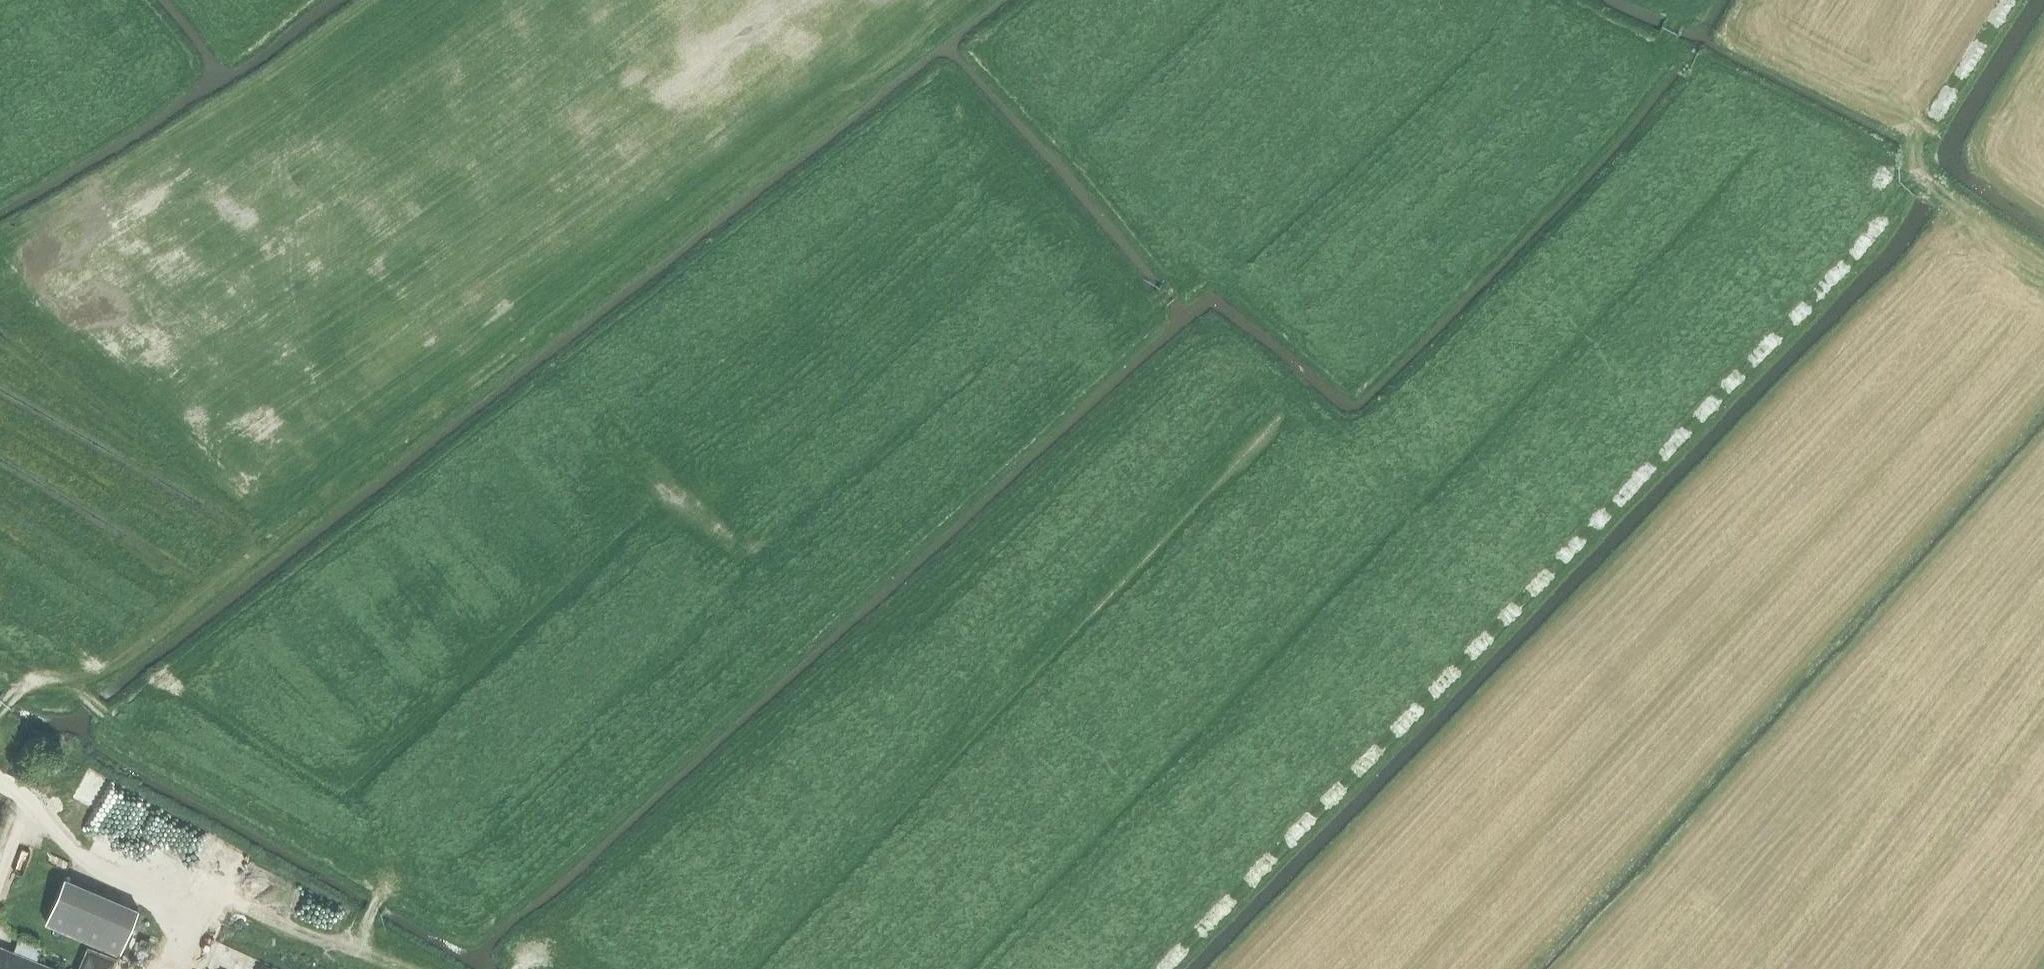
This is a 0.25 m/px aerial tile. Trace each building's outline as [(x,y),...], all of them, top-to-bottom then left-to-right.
[(46,922),(119,954),(139,908),(65,876),(46,922)] [(212,966),(219,968),(244,968),(249,956),(221,944),(212,966)] [(0,945),(0,968),(61,968),(0,945)] [(117,957),(88,945),(78,968),(112,968),(117,957)]
